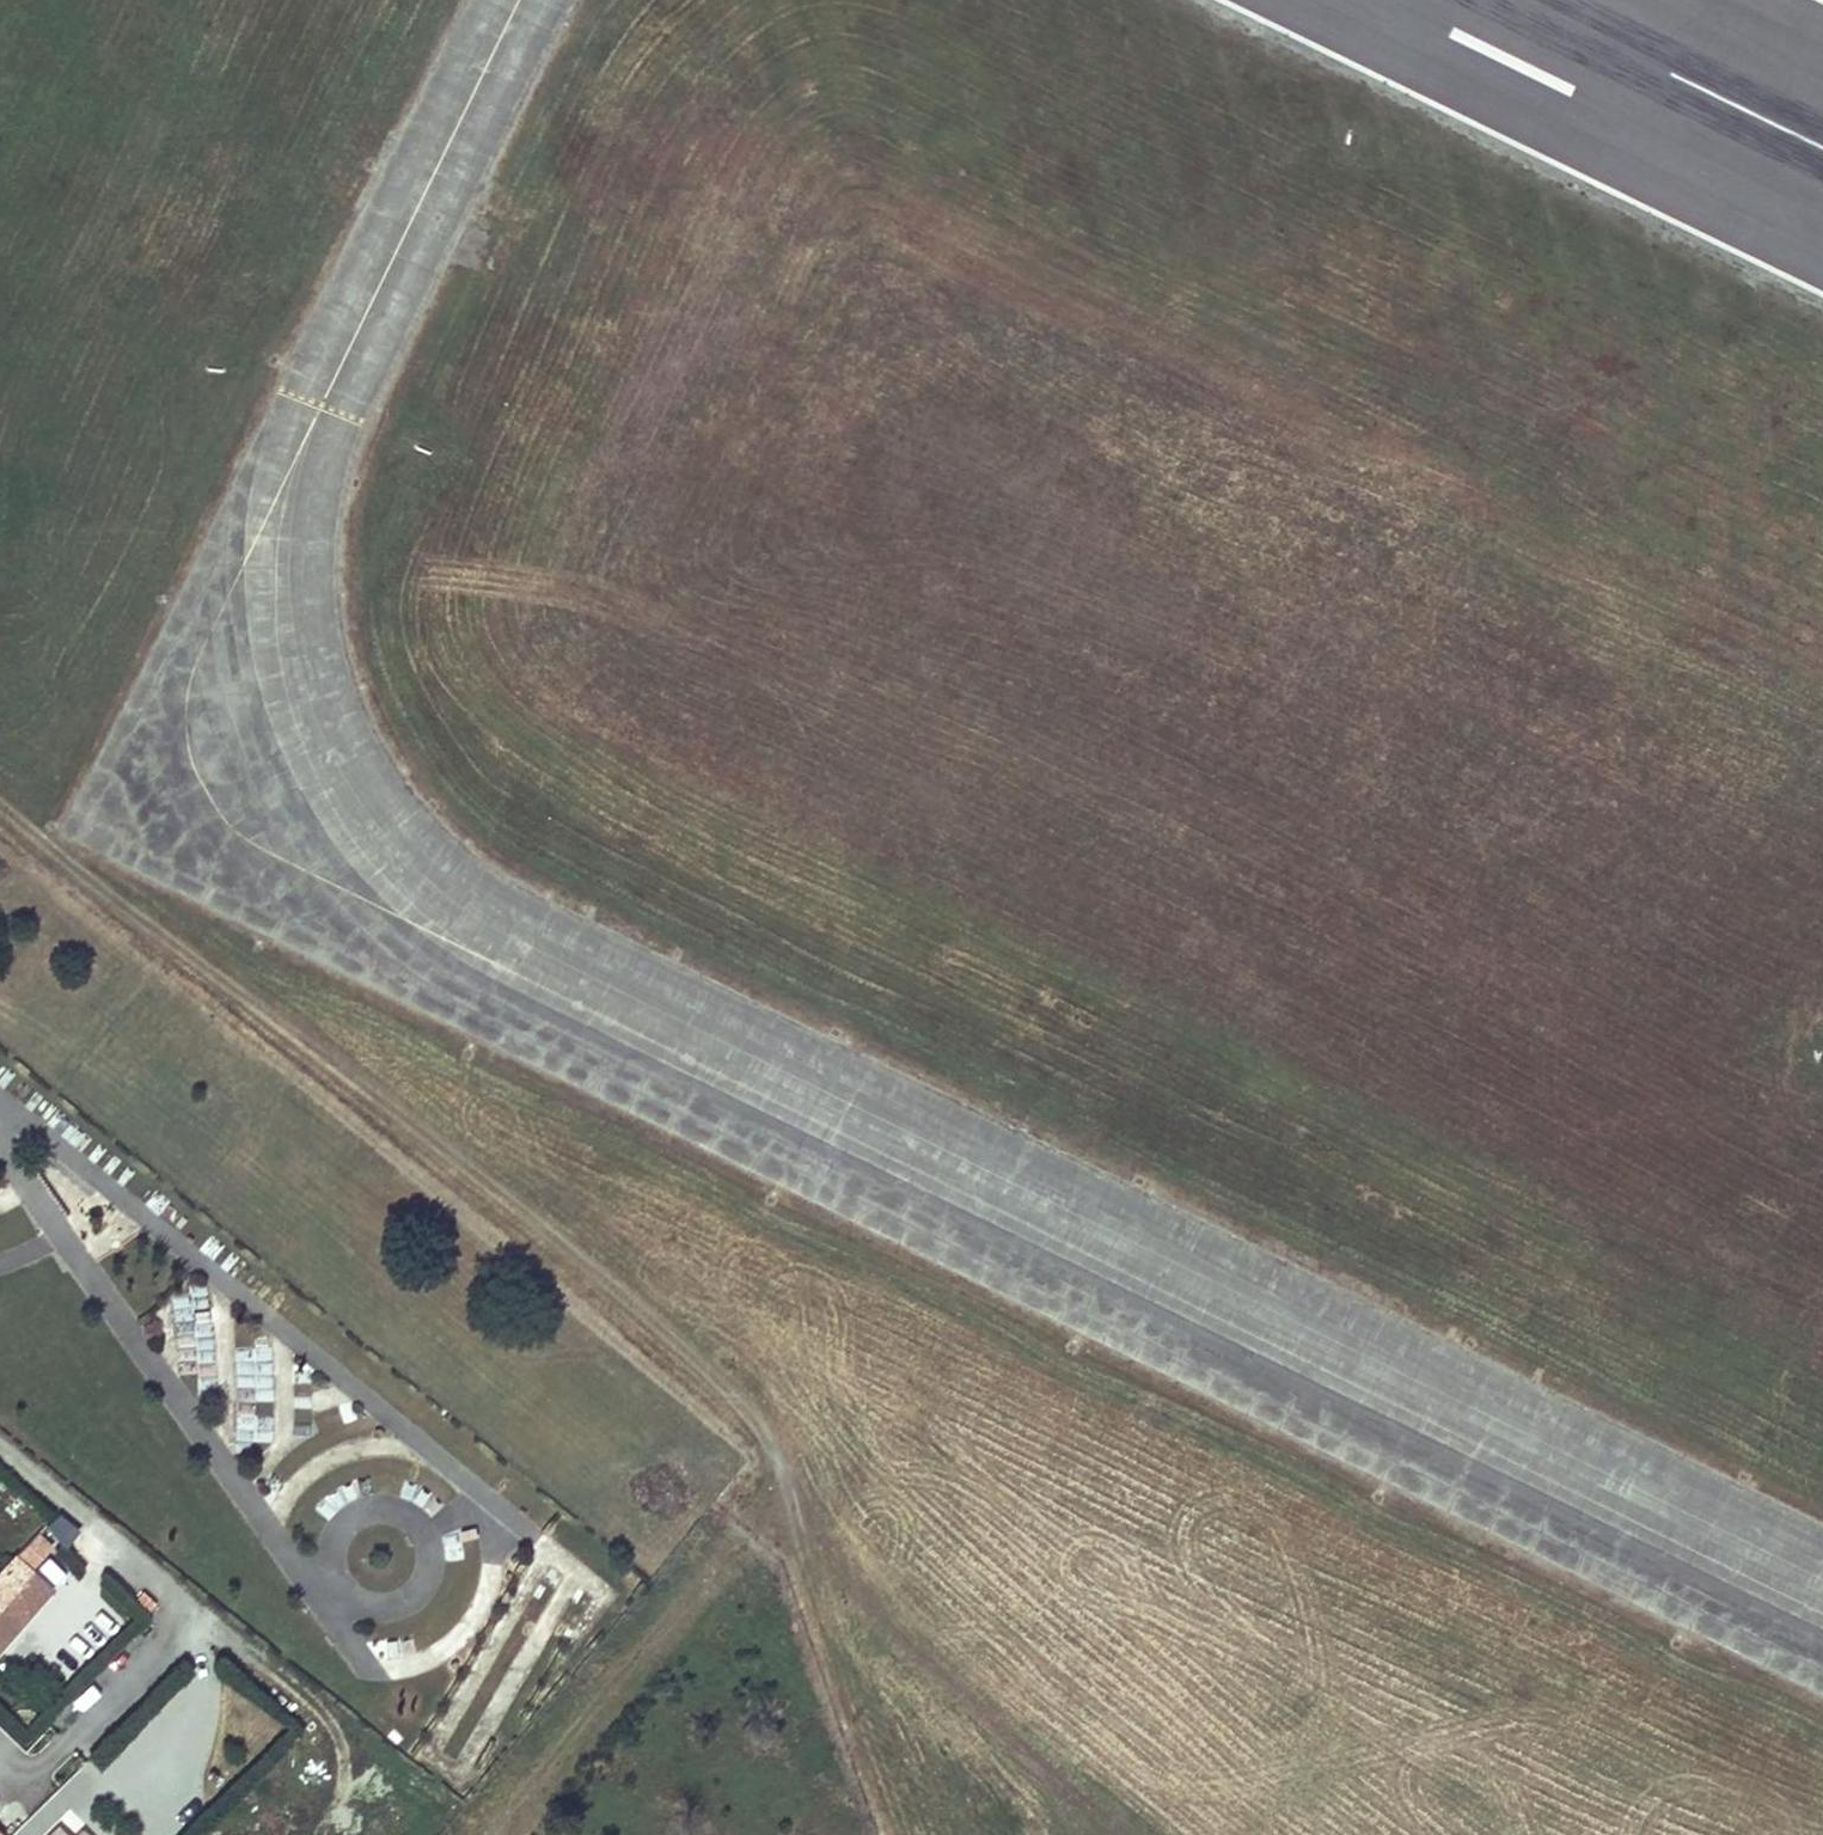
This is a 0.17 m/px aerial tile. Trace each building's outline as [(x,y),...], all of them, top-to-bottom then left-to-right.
[(65,1547),(80,1528),(56,1509),(41,1529),(65,1547)] [(35,1566),(52,1545),(35,1530),(17,1551),(35,1566)] [(51,1590),(15,1556),(0,1572),(0,1649),(51,1590)] [(58,1826),(50,1834),(67,1834),(58,1826)]
